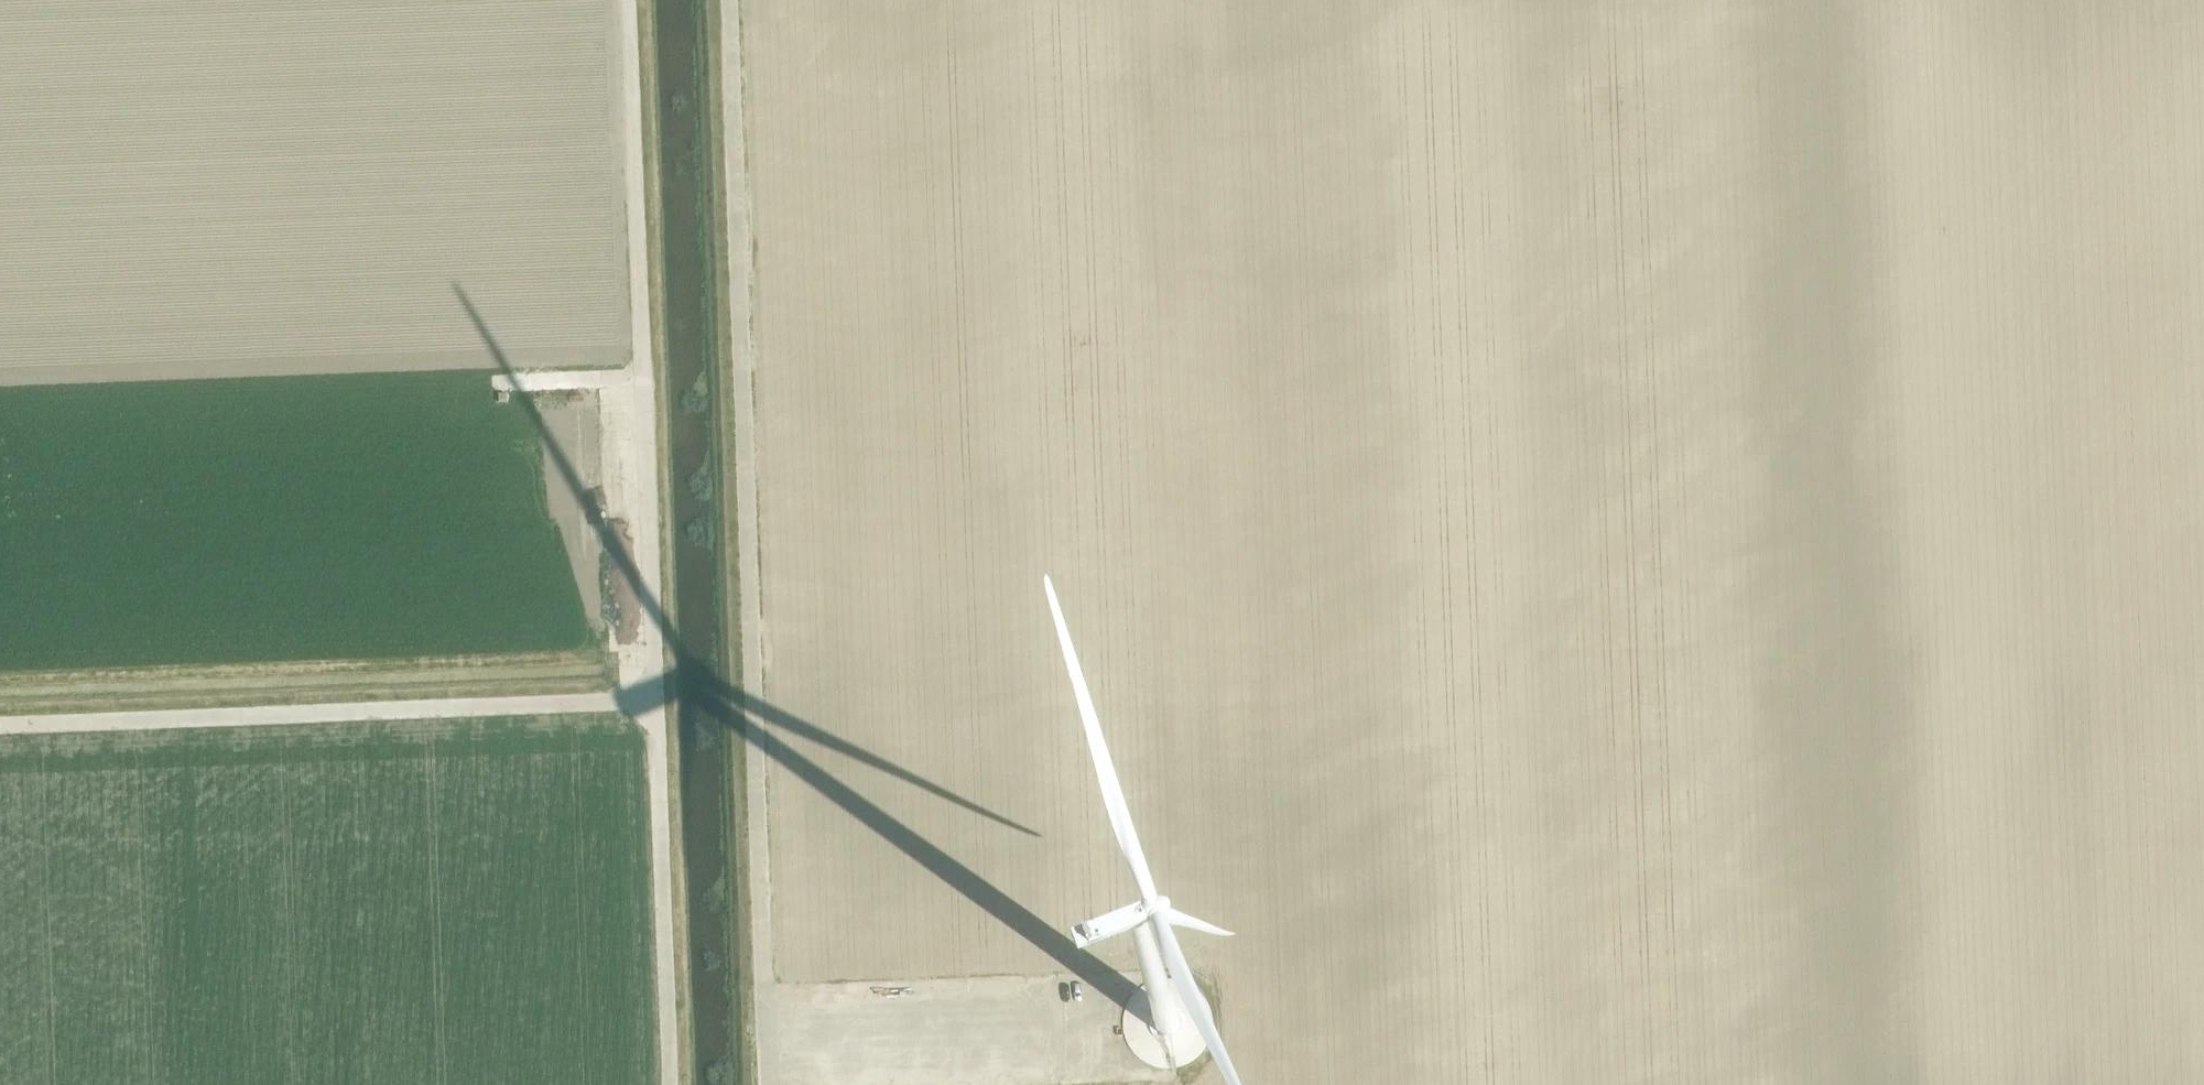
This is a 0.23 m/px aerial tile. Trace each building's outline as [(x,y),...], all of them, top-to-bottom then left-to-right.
[(333,268),(349,267),(348,252),(332,253),(333,268)] [(1189,1026),(1190,1023),(1189,1021),(1189,1018),(1188,1015),(1187,1013),(1185,1010),(1184,1008),(1182,1006),(1179,1005),(1177,1003),(1174,1002),(1172,1002),(1169,1001),(1166,1001),(1163,1002),(1161,1002),(1158,1003),(1156,1005),(1153,1006),(1151,1008),(1150,1010),(1148,1013),(1147,1015),(1146,1018),(1146,1021),(1145,1023),(1146,1026),(1146,1029),(1147,1031),(1148,1034),(1150,1036),(1151,1038),(1153,1040),(1156,1042),(1158,1043),(1161,1044),(1163,1045),(1166,1045),(1169,1045),(1172,1045),(1174,1044),(1177,1043),(1179,1042),(1182,1040),(1184,1038),(1185,1036),(1187,1034),(1188,1031),(1189,1029),(1189,1026)]
